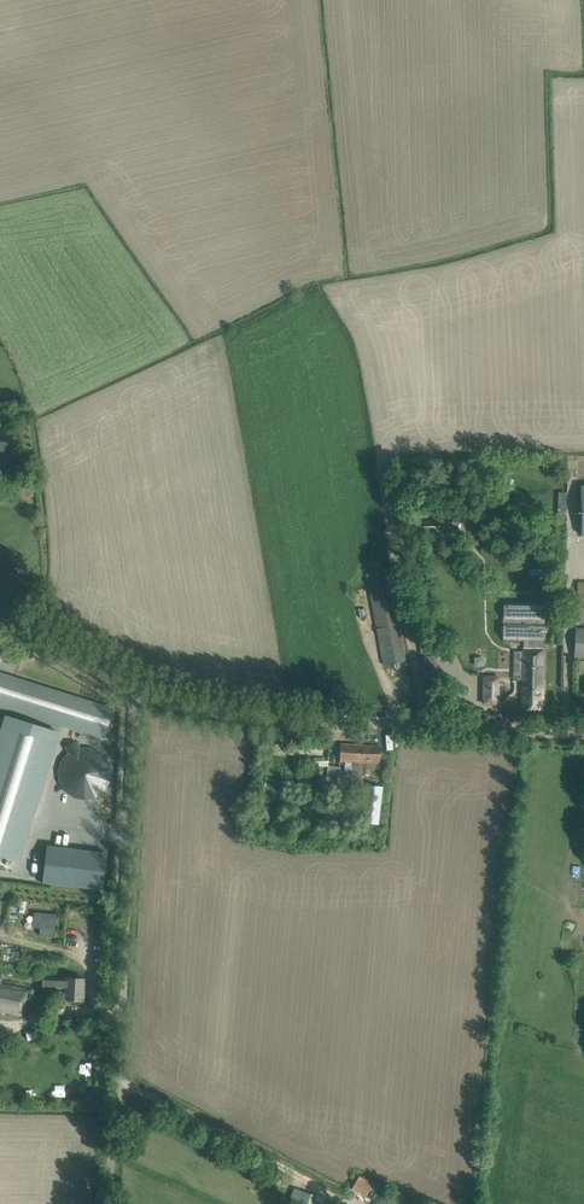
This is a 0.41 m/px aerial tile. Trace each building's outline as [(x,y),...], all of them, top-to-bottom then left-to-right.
[(405,660),(403,649),(392,594),(393,594),(388,570),(366,574),(371,599),(384,665),(405,660)] [(523,643),(522,698),(522,710),(543,710),(544,645),(545,602),(503,601),(503,642),(523,643)] [(576,630),(575,656),(583,656),(583,630),(576,630)] [(484,674),(484,691),(483,703),(498,704),(499,675),(484,674)] [(0,675),(0,705),(101,737),(111,711),(0,675)] [(12,861),(53,733),(3,717),(0,727),(0,857),(12,861)] [(340,761),(346,762),(344,770),(341,770),(341,766),(328,764),(326,783),(339,785),(340,776),(353,777),(351,790),(358,790),(359,774),(361,745),(341,744),(340,761)] [(381,746),(361,745),(359,774),(379,775),(381,746)] [(60,771),(60,772),(60,776),(60,777),(61,781),(61,782),(63,786),(66,790),(66,791),(67,791),(70,794),(73,795),(74,796),(75,796),(79,798),(84,798),(85,798),(89,798),(90,798),(94,796),(95,796),(96,795),(99,794),(99,793),(102,790),(103,790),(106,786),(108,781),(108,780),(109,776),(109,775),(109,771),(109,770),(108,766),(108,765),(105,761),(104,760),(103,758),(102,757),(101,756),(99,754),(98,753),(95,751),(94,751),(90,750),(89,750),(84,749),(83,749),(79,750),(70,754),(69,754),(66,757),(66,758),(61,766),(60,768),(60,771)] [(382,787),(366,785),(362,823),(378,825),(382,787)] [(104,852),(33,845),(29,880),(101,888),(104,852)] [(34,913),(33,927),(40,928),(39,936),(55,937),(56,914),(34,913)] [(84,979),(54,978),(43,977),(42,987),(66,988),(65,1000),(83,1001),(84,979)] [(26,989),(0,984),(0,1010),(21,1014),(21,1015),(22,1015),(27,988),(26,988),(26,989)] [(350,1189),(365,1196),(372,1181),(357,1174),(350,1189)] [(379,1203),(408,1203),(385,1192),(379,1203)]
